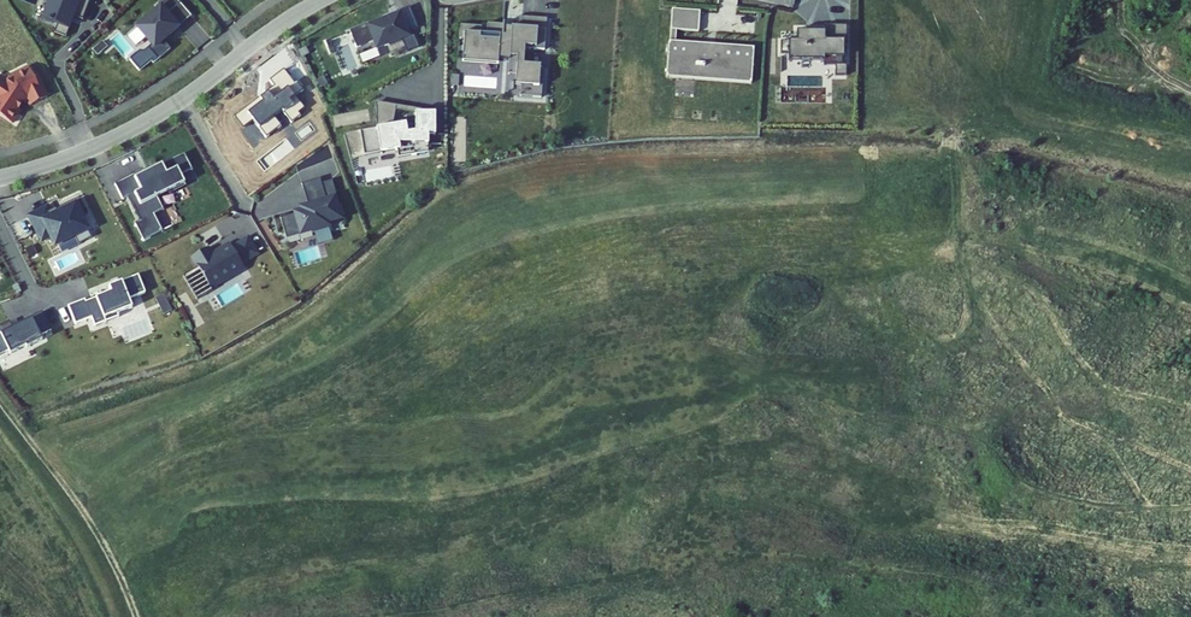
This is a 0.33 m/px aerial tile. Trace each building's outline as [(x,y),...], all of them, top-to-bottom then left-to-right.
[(54,33),(65,38),(72,22),(68,20),(73,7),(86,12),(90,1),(87,0),(50,0),(42,19),(57,25),(54,33)] [(177,0),(165,0),(158,6),(161,9),(137,29),(152,46),(148,50),(157,61),(170,50),(163,42),(178,29),(167,16),(181,4),(177,0)] [(167,16),(178,29),(192,18),(181,4),(167,16)] [(755,33),(755,15),(735,15),(736,6),(718,5),(718,12),(700,11),(700,31),(714,31),(714,32),(755,33)] [(366,25),(349,32),(356,49),(373,42),(377,50),(388,45),(389,47),(402,42),(402,40),(408,37),(406,33),(417,29),(409,8),(397,12),(398,15),(368,28),(366,25)] [(668,41),(666,74),(753,80),(755,50),(675,44),(675,41),(676,30),(698,32),(700,11),(671,9),(669,41),(668,41)] [(526,48),(546,49),(548,18),(521,16),(520,30),(505,29),(505,24),(489,23),(488,34),(482,33),(483,25),(462,24),(461,38),(470,38),(468,62),(487,63),(487,57),(510,59),(509,73),(523,74),(521,95),(542,97),(544,68),(524,67),(526,48)] [(848,43),(848,23),(825,23),(825,29),(798,29),(798,39),(782,38),(782,51),(790,51),(789,58),(825,58),(825,63),(837,63),(845,63),(845,43),(848,43)] [(33,77),(29,68),(14,76),(10,78),(7,82),(0,78),(0,115),(16,125),(29,105),(30,106),(49,97),(38,75),(33,77)] [(260,96),(234,110),(240,122),(249,118),(258,137),(276,128),(271,118),(280,114),(286,127),(297,122),(295,119),(302,115),(295,102),(304,97),(299,87),(297,89),(289,73),(273,82),(276,88),(268,92),(269,94),(261,99),(260,96)] [(693,96),(693,80),(675,80),(675,96),(693,96)] [(376,130),(392,128),(395,112),(416,116),(416,114),(436,114),(427,113),(376,105),(375,111),(373,112),(376,130)] [(436,136),(436,114),(416,114),(416,116),(416,133),(408,135),(407,125),(392,128),(376,130),(361,133),(365,157),(397,152),(399,160),(417,156),(416,150),(429,150),(429,136),(436,136)] [(349,163),(365,157),(361,133),(345,139),(349,163)] [(143,169),(116,184),(124,200),(129,198),(141,221),(155,214),(155,215),(165,210),(158,197),(172,190),(173,194),(187,186),(182,175),(193,170),(185,153),(160,165),(162,169),(147,176),(143,169)] [(302,183),(308,202),(326,197),(335,194),(331,180),(322,183),(320,178),(302,183)] [(330,226),(329,222),(343,218),(335,194),(326,197),(308,202),(299,205),(301,211),(281,217),(288,239),(330,226)] [(46,206),(28,215),(40,239),(49,235),(54,244),(73,235),(77,244),(90,237),(78,212),(82,210),(76,199),(61,206),(62,210),(57,213),(55,208),(48,210),(46,206)] [(164,232),(155,215),(155,214),(141,221),(136,224),(145,242),(164,232)] [(184,276),(198,300),(246,271),(243,265),(261,255),(249,235),(231,246),(229,243),(213,252),(210,247),(193,258),(196,262),(199,267),(184,276)] [(86,299),(69,306),(76,324),(92,318),(95,326),(107,322),(105,316),(117,311),(118,313),(133,307),(130,299),(146,292),(139,275),(110,286),(112,292),(87,302),(86,299)] [(118,313),(117,311),(105,316),(107,322),(119,317),(118,313)] [(52,330),(43,312),(20,323),(20,325),(13,328),(10,321),(0,326),(0,355),(9,350),(11,354),(26,346),(27,348),(43,340),(41,336),(52,330)]
